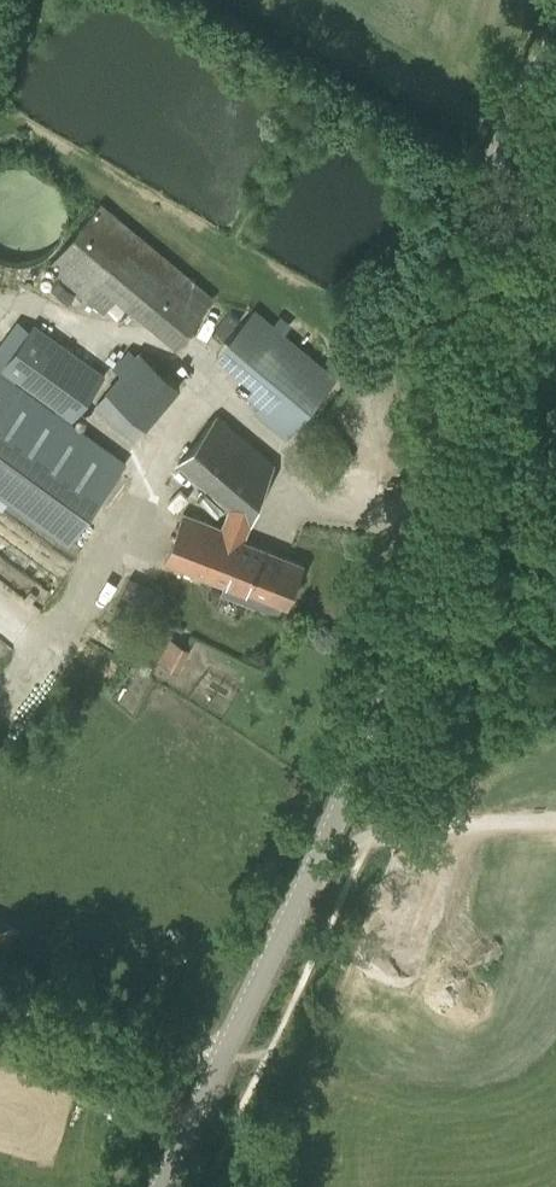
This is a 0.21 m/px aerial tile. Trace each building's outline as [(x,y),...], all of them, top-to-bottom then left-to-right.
[(2,260),(7,261),(12,262),(17,263),(22,263),(27,262),(30,262),(34,261),(37,260),(42,258),(46,255),(49,253),(52,251),(56,247),(58,245),(61,241),(63,236),(65,233),(67,228),(68,225),(69,220),(69,216),(69,213),(69,208),(68,203),(67,198),(65,193),(63,190),(62,187),(60,184),(57,181),(54,177),(51,175),(47,172),(43,169),(38,167),(33,165),(28,164),(25,164),(21,163),(16,163),(11,164),(6,165),(1,167),(0,167),(0,259),(2,260)] [(120,325),(132,310),(176,345),(216,297),(102,203),(48,266),(89,300),(120,325)] [(259,405),(255,409),(288,437),(338,378),(257,309),(217,355),(253,386),(246,394),(259,405)] [(18,319),(0,344),(0,492),(69,542),(127,462),(73,421),(106,376),(34,324),(31,328),(18,319)] [(122,375),(95,405),(134,439),(182,385),(141,349),(137,354),(130,348),(113,367),(122,375)] [(173,542),(234,566),(228,582),(227,585),(226,592),(247,600),(251,590),(287,605),(303,563),(244,540),(273,463),(219,416),(178,463),(231,509),(223,528),(184,513),(173,542)] [(227,585),(228,582),(234,566),(173,542),(165,561),(227,585)] [(131,576),(120,601),(148,612),(152,602),(162,606),(167,593),(157,589),(158,587),(131,576)] [(171,638),(159,660),(178,670),(190,649),(171,638)] [(2,968),(21,930),(0,920),(0,967),(2,968)]
